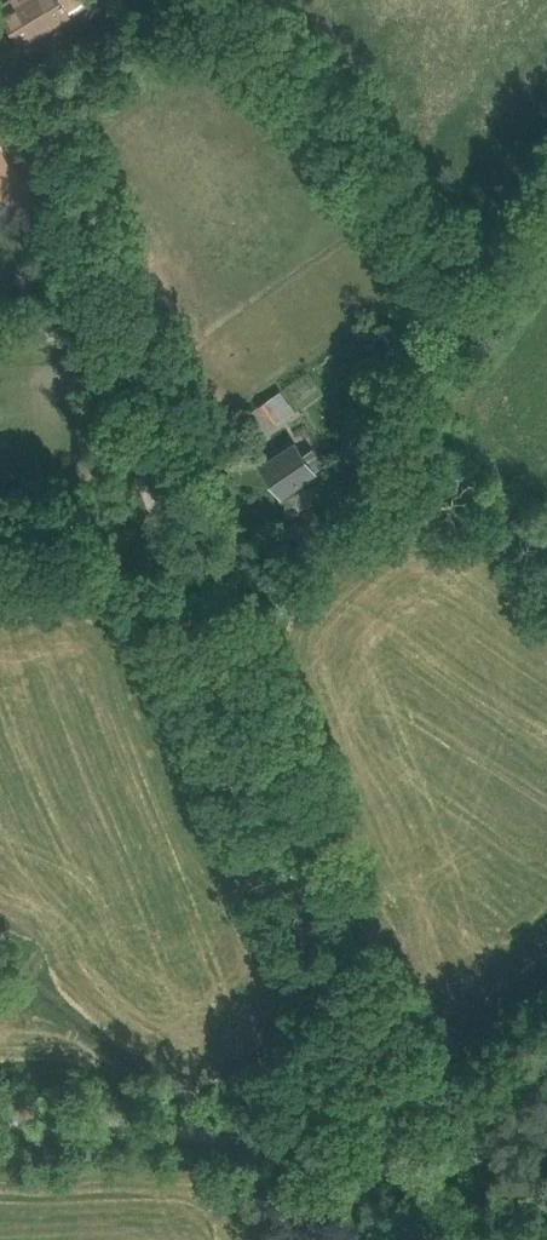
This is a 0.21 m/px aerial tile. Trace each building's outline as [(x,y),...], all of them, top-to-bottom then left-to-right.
[(42,32),(70,15),(66,9),(81,0),(24,0),(3,13),(22,44),(42,32)] [(23,194),(7,161),(0,164),(0,205),(23,194)] [(52,266),(42,270),(46,283),(47,283),(50,291),(59,289),(56,280),(57,279),(52,266)] [(259,406),(273,426),(283,419),(269,400),(259,406)] [(273,455),(309,428),(300,416),(264,443),(273,455)] [(283,494),(302,480),(326,463),(314,447),(301,456),(293,445),(263,466),(283,494)]
